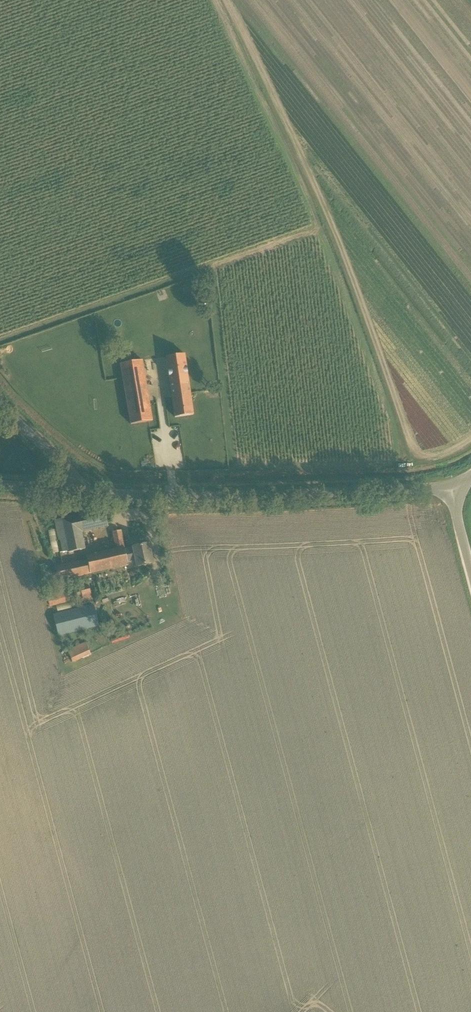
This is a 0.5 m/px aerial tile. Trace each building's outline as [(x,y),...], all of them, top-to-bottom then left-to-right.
[(193,415),(187,372),(194,371),(191,353),(166,357),(172,396),(172,397),(175,417),(193,415)] [(142,361),(135,362),(121,364),(131,424),(152,421),(145,375),(142,361)] [(85,549),(82,532),(108,526),(104,509),(55,520),(58,539),(60,539),(62,552),(68,551),(68,553),(85,549)] [(153,563),(149,544),(133,547),(133,549),(124,550),(121,530),(112,532),(116,549),(86,556),(87,560),(56,567),(58,580),(128,565),(127,562),(135,560),(137,566),(153,563)] [(89,586),(79,588),(76,589),(78,597),(81,596),(83,603),(92,600),(89,586)] [(50,606),(66,602),(63,589),(46,593),(50,606)] [(58,635),(98,625),(92,605),(53,615),(58,635)] [(73,662),(90,655),(85,642),(68,650),(73,662)]
